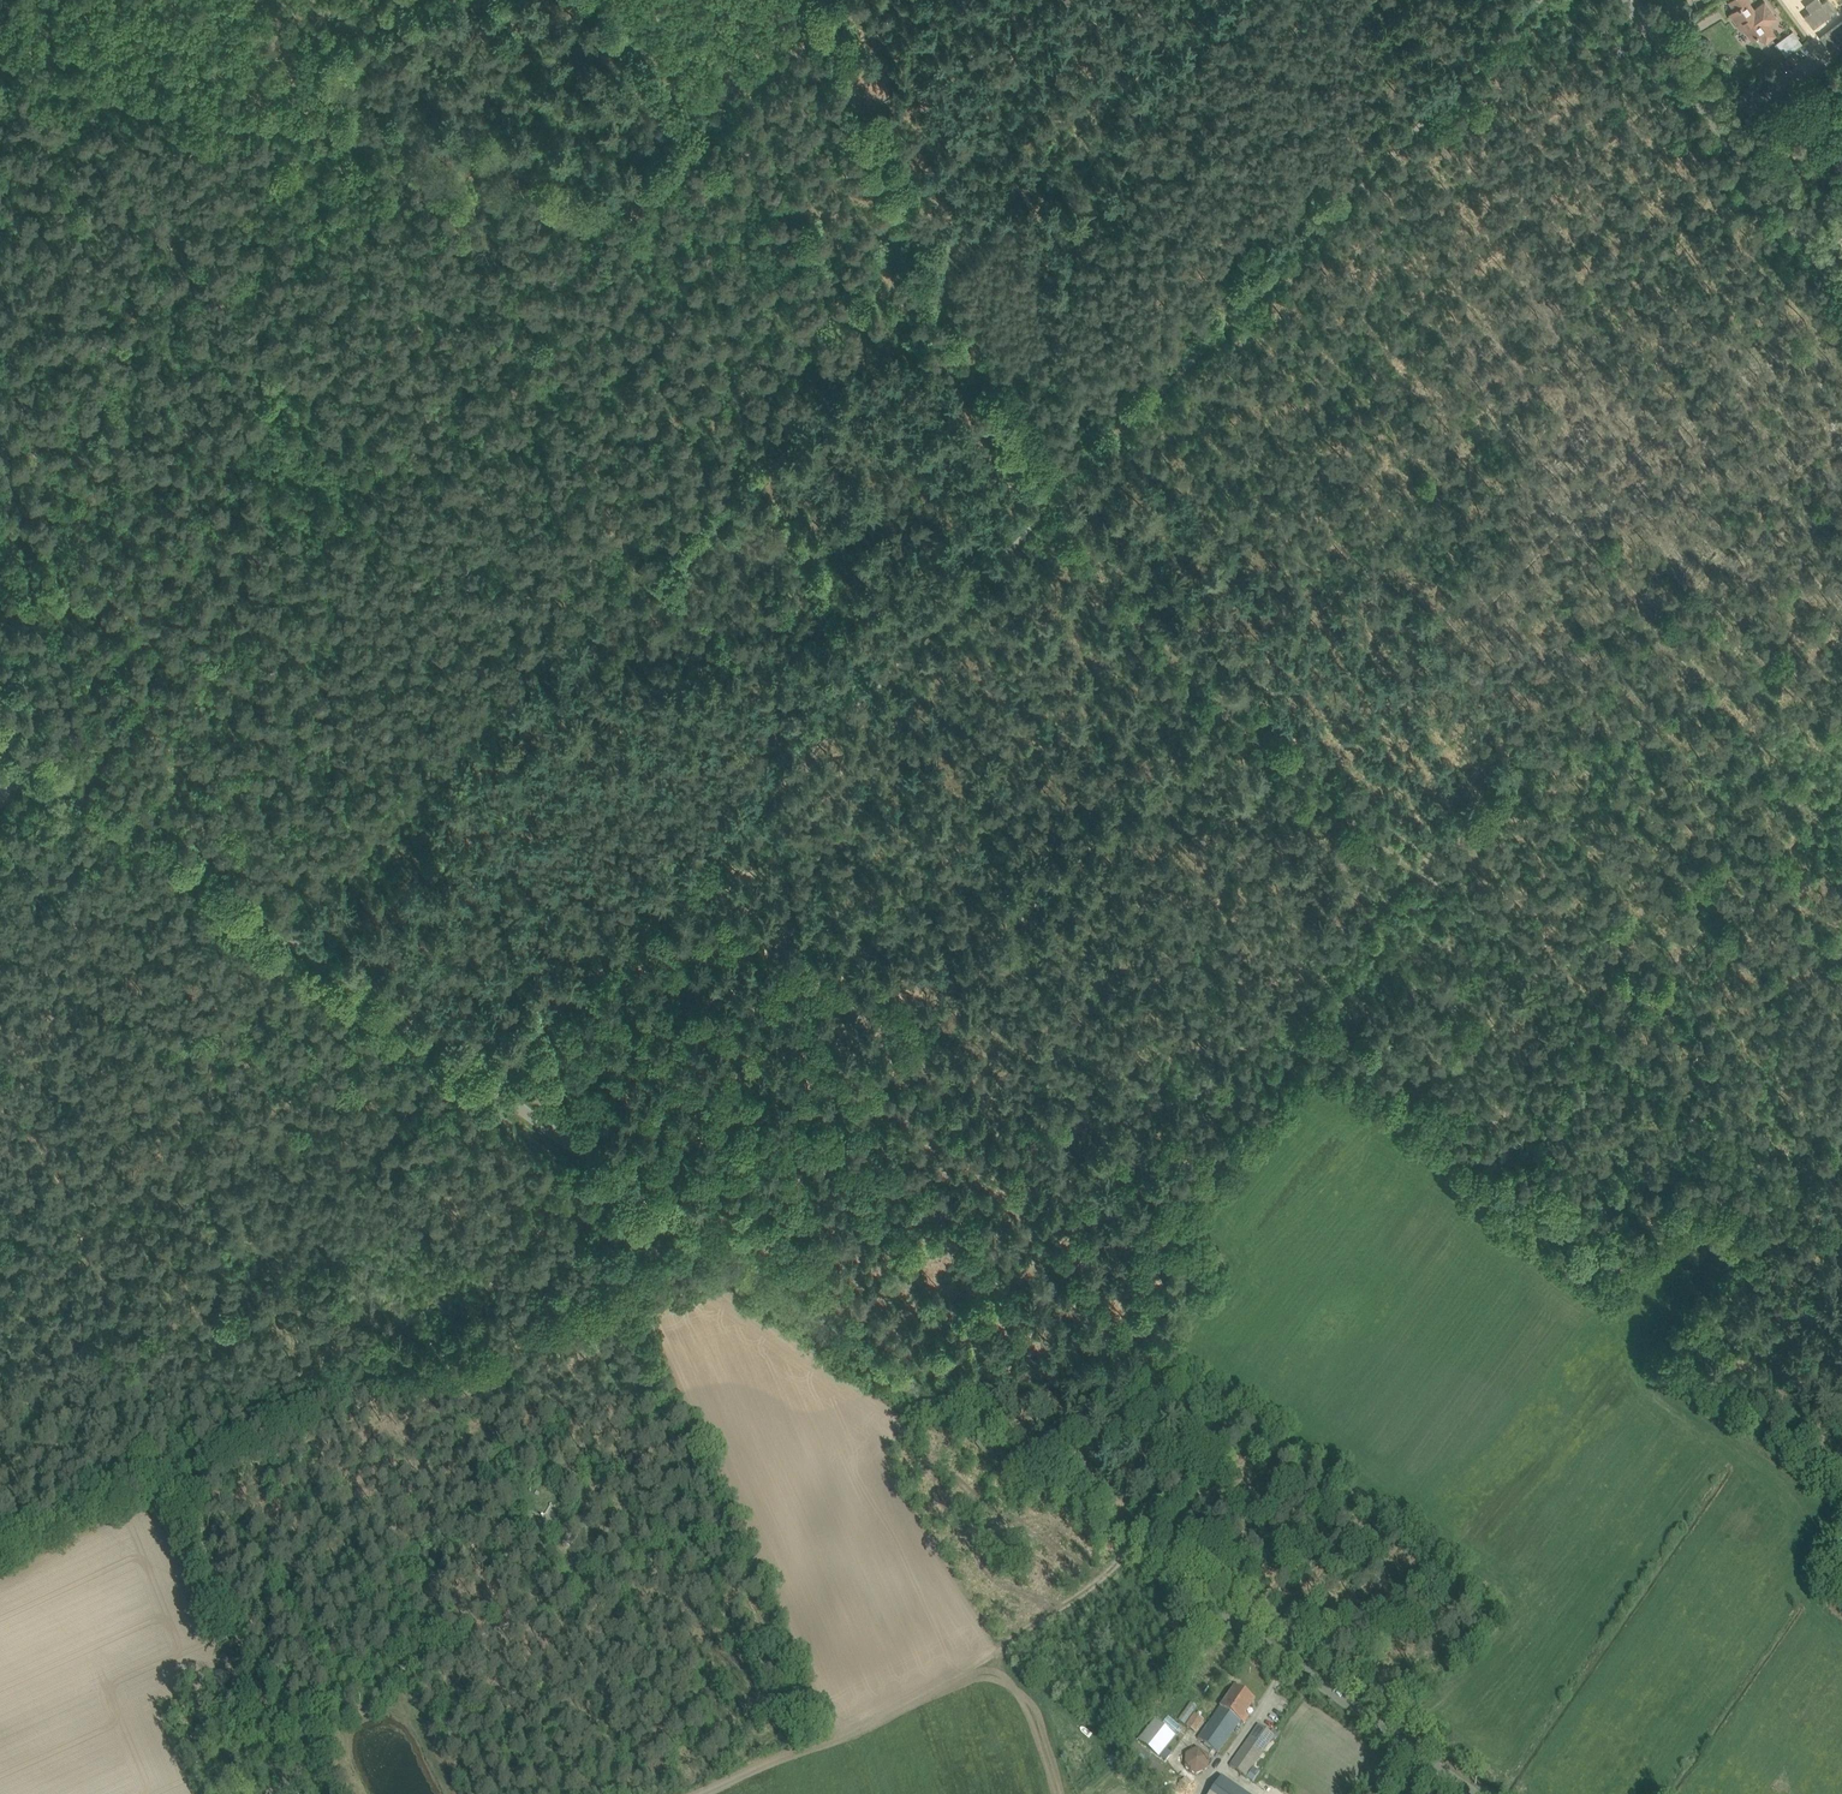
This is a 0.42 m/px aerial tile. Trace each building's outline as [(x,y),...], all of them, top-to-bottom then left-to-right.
[(1729,2),(1736,10),(1730,14),(1743,30),(1745,29),(1752,38),(1755,36),(1756,37),(1758,35),(1758,34),(1765,43),(1776,35),(1769,25),(1766,27),(1760,19),(1772,11),(1765,1),(1753,9),(1747,1),(1748,0),(1732,0),(1729,2)] [(1792,34),(1778,44),(1787,56),(1800,45),(1792,34)] [(1235,1687),(1228,1697),(1198,1739),(1218,1753),(1255,1701),(1235,1687)] [(1194,1714),(1186,1726),(1195,1733),(1204,1720),(1194,1714)] [(1258,1724),(1252,1734),(1229,1766),(1246,1778),(1253,1768),(1275,1736),(1258,1724)] [(1114,1733),(1109,1741),(1123,1752),(1129,1745),(1114,1733)] [(1198,1748),(1185,1754),(1185,1768),(1196,1775),(1208,1769),(1208,1755),(1198,1748)] [(1161,1765),(1158,1769),(1152,1765),(1146,1772),(1157,1780),(1162,1773),(1166,1768),(1161,1765)] [(1253,1768),(1246,1778),(1252,1782),(1259,1772),(1253,1768)] [(1218,1775),(1204,1793),(1244,1793),(1218,1775)]
